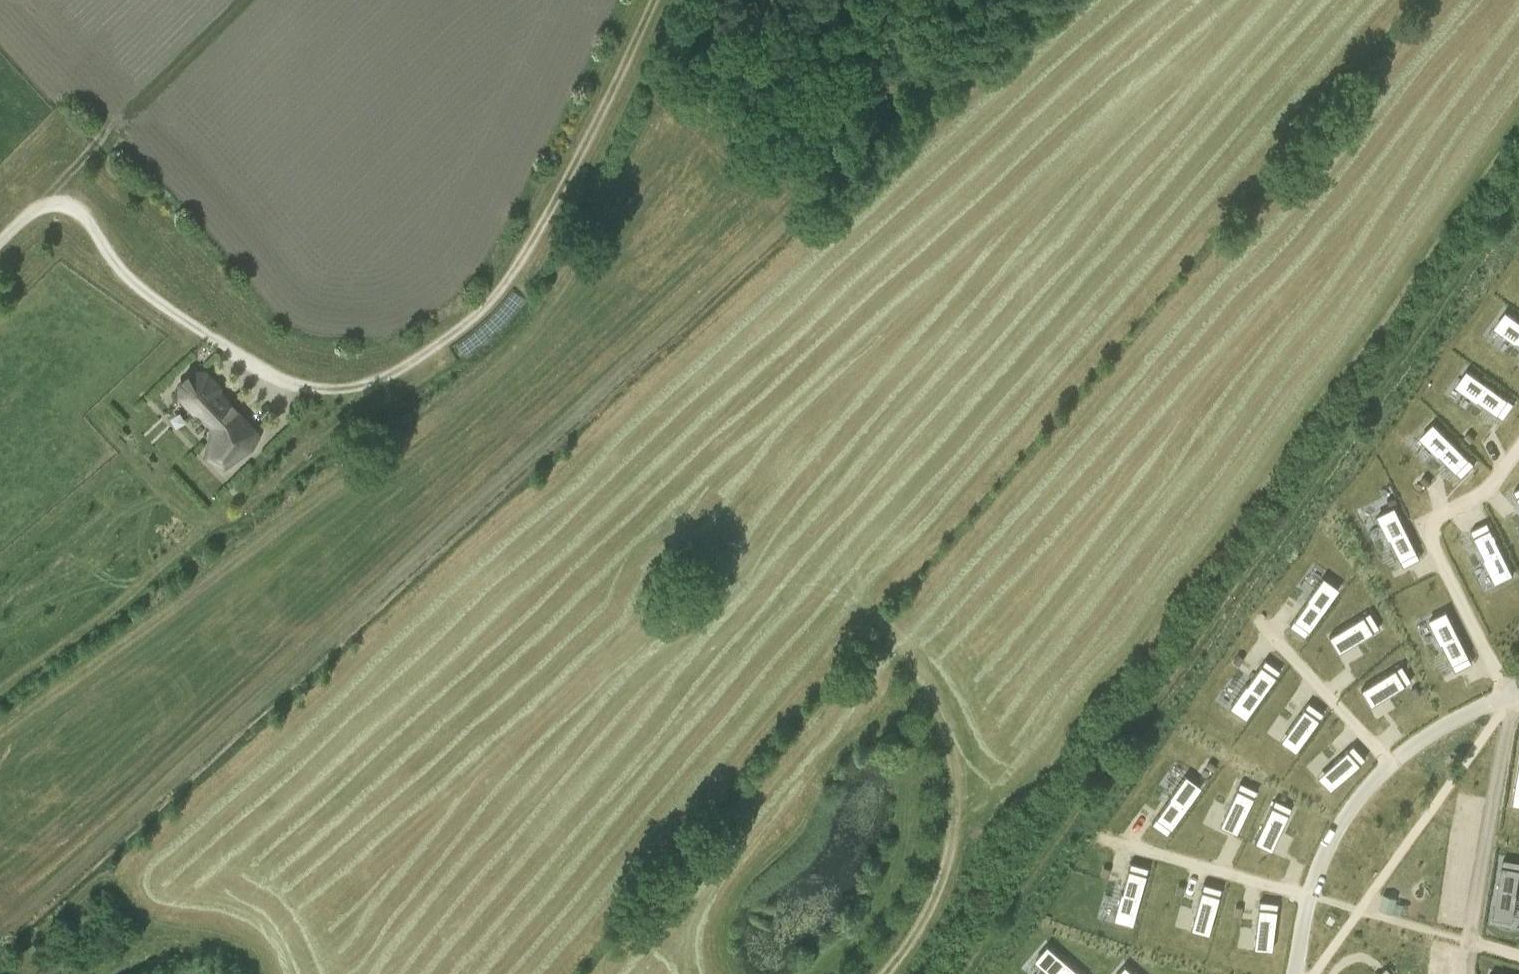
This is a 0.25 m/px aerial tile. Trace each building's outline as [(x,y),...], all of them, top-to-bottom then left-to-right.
[(1494,326),(1516,341),(1517,340),(1518,342),(1518,319),(1506,310),(1494,326)] [(1467,369),(1456,385),(1477,400),(1478,399),(1497,413),(1504,417),(1514,402),(1508,398),(1467,369)] [(199,374),(196,372),(181,387),(183,389),(182,395),(195,408),(200,408),(221,430),(213,437),(209,456),(223,464),(249,445),(253,436),(254,434),(254,432),(217,392),(216,388),(204,374),(199,374)] [(1434,422),(1420,436),(1438,455),(1440,454),(1456,470),(1462,476),(1474,463),(1469,458),(1434,422)] [(1393,506),(1376,515),(1388,539),(1389,538),(1399,559),(1403,566),(1419,558),(1416,551),(1393,506)] [(1488,521),(1471,529),(1474,536),(1485,557),(1484,558),(1496,581),(1514,572),(1491,527),(1488,521)] [(1294,620),(1290,626),(1304,637),(1309,630),(1339,590),(1323,578),(1307,600),(1308,601),(1294,620)] [(1446,610),(1428,619),(1440,643),(1441,642),(1452,663),(1455,670),(1471,662),(1468,655),(1446,610)] [(1363,615),(1337,631),(1347,647),(1373,631),(1379,627),(1369,611),(1363,615)] [(1246,683),(1231,704),(1247,716),(1276,675),(1280,670),(1265,659),(1261,664),(1247,684),(1246,683)] [(1395,668),(1369,684),(1378,700),(1404,684),(1411,680),(1401,664),(1395,668)] [(1304,707),(1286,732),(1301,743),(1319,718),(1323,712),(1309,701),(1304,707)] [(1347,750),(1325,770),(1337,784),(1360,763),(1365,758),(1353,745),(1347,750)] [(1156,818),(1152,824),(1166,834),(1170,829),(1200,788),(1184,777),(1168,798),(1170,799),(1156,818)] [(1237,789),(1224,817),(1241,825),(1254,797),(1257,790),(1240,782),(1237,789)] [(1272,806),(1258,833),(1275,841),(1288,814),(1292,807),(1275,799),(1272,806)] [(1494,914),(1513,918),(1518,893),(1516,893),(1518,878),(1518,861),(1504,858),(1502,865),(1494,914)] [(1121,893),(1114,918),(1133,923),(1146,875),(1148,868),(1130,863),(1128,870),(1122,893),(1121,893)] [(1202,890),(1193,920),(1211,925),(1220,895),(1222,888),(1204,883),(1202,890)] [(1259,908),(1255,939),(1273,941),(1277,911),(1278,903),(1260,901),(1259,908)] [(1033,961),(1048,973),(1078,973),(1046,946),(1033,961)]
